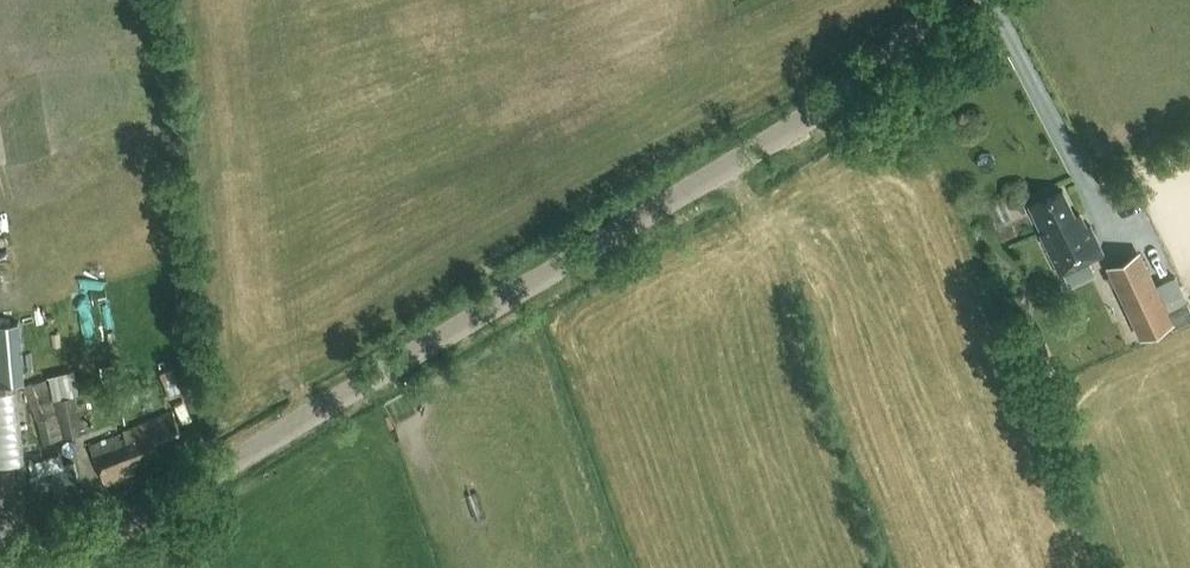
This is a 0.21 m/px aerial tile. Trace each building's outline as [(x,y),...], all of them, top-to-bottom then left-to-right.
[(1059,274),(1103,253),(1089,224),(1085,226),(1079,213),(1075,215),(1063,189),(1061,190),(1062,191),(1029,206),(1041,232),(1040,233),(1059,274)] [(1127,318),(1136,337),(1169,322),(1172,328),(1189,320),(1188,319),(1181,304),(1178,306),(1166,311),(1137,249),(1103,265),(1127,318)] [(0,323),(0,384),(26,381),(20,321),(0,323)] [(182,391),(172,366),(159,372),(169,396),(182,391)] [(51,400),(48,386),(46,378),(36,381),(27,383),(35,418),(36,418),(42,441),(91,430),(82,392),(81,393),(51,400)] [(158,444),(182,434),(172,410),(147,420),(149,424),(119,436),(118,434),(90,446),(106,484),(136,472),(131,461),(160,449),(158,444)]
